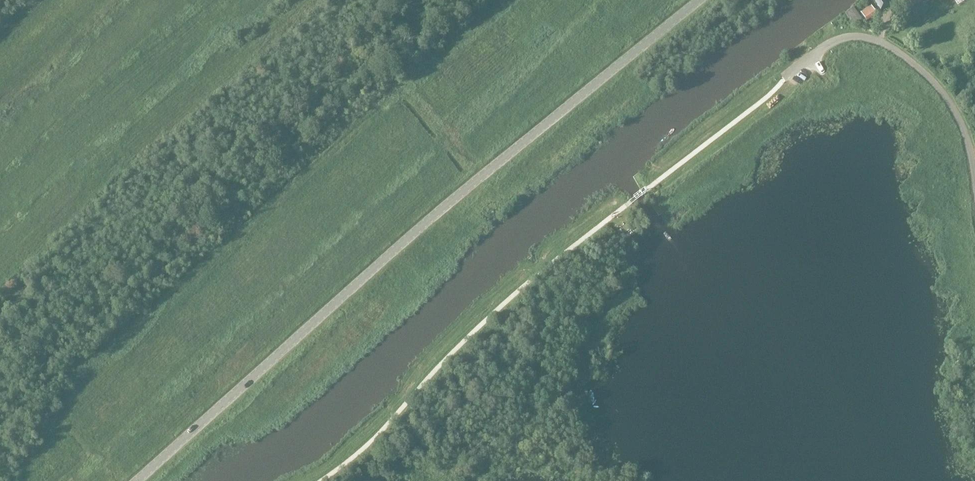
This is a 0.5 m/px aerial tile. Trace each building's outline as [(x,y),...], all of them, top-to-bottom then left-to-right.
[(888,5),(885,0),(873,0),(881,10),(888,5)] [(912,12),(931,0),(905,0),(912,12)] [(866,22),(877,15),(873,10),(863,17),(866,22)]
